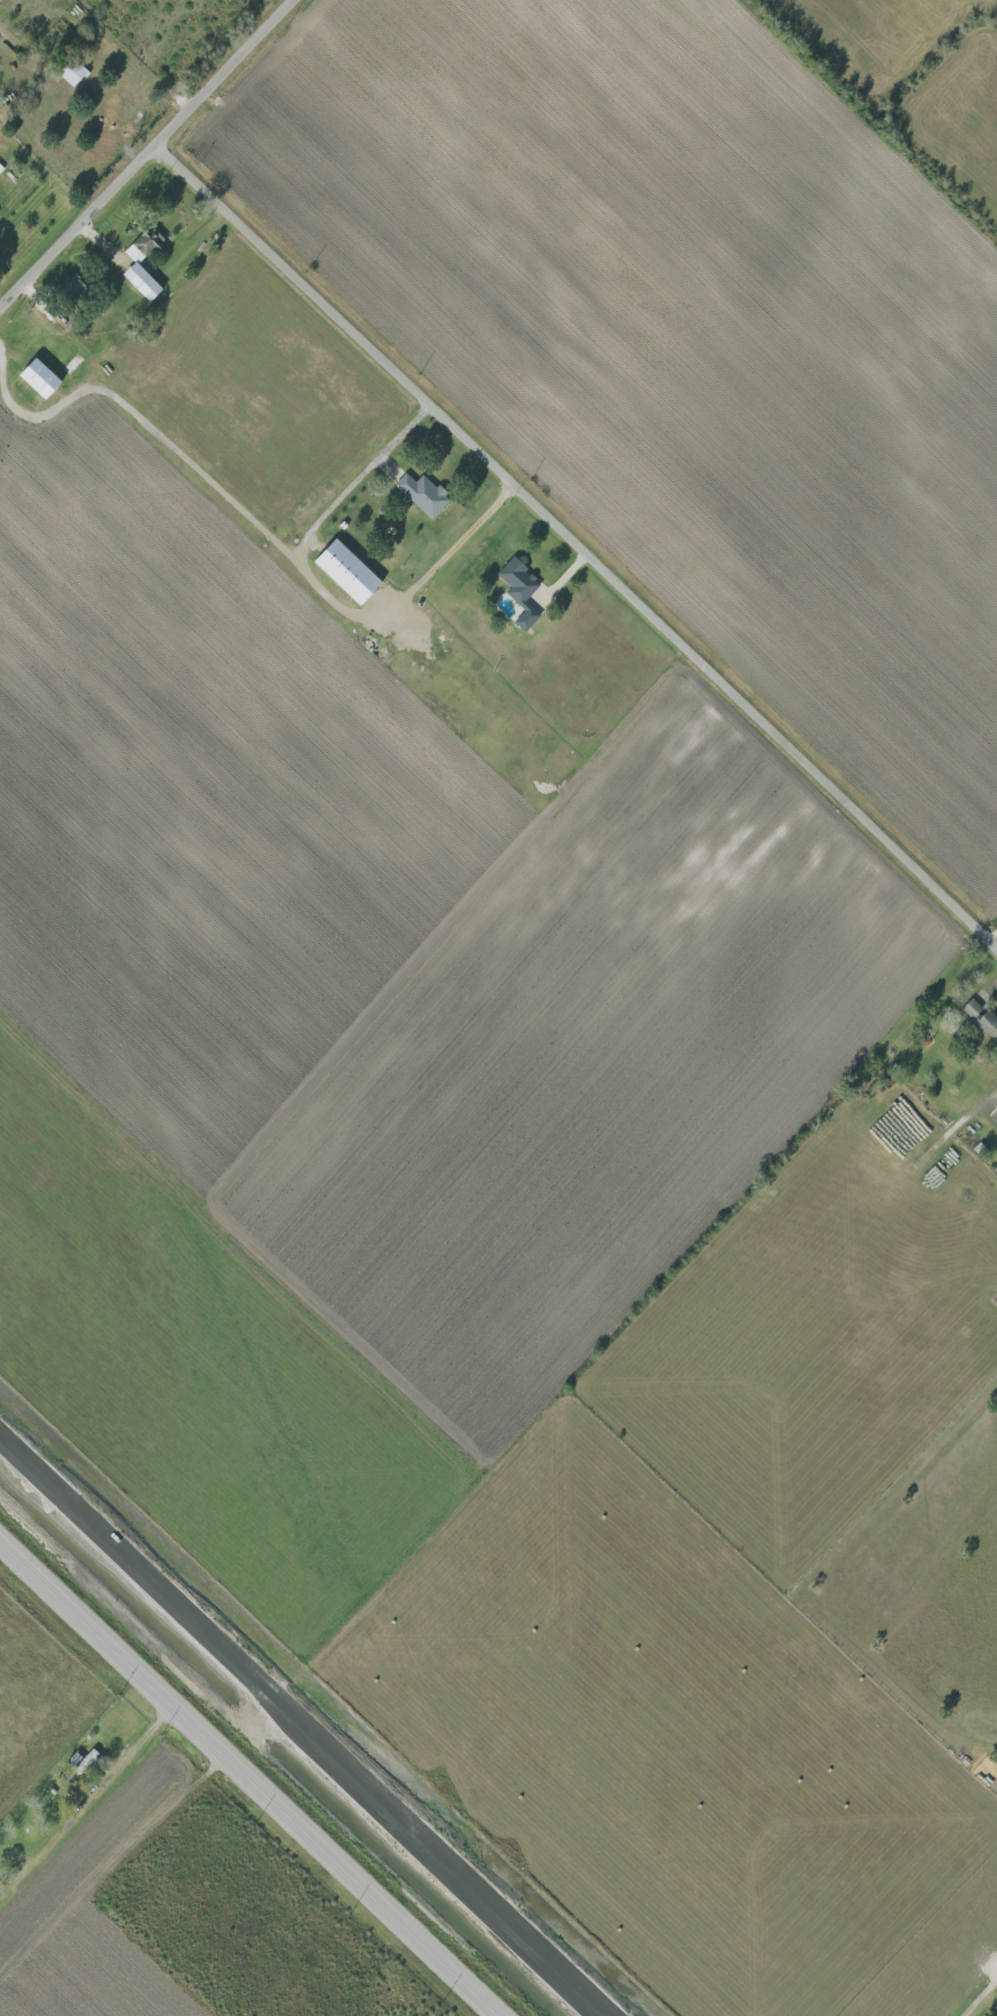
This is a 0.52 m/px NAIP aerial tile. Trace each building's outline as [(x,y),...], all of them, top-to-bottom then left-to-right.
[(57,79),(70,88),(83,70),(71,61),(57,79)] [(158,290),(135,266),(161,240),(147,226),(120,253),(130,263),(117,276),(144,303),(158,290)] [(56,382),(30,356),(12,373),(38,399),(56,382)] [(448,500),(420,474),(413,482),(403,473),(391,485),(430,520),(448,500)] [(354,606),(377,582),(330,537),(307,561),(354,606)] [(493,574),(507,587),(502,593),(522,611),(511,623),(522,633),(538,615),(523,602),(539,584),(509,557),(493,574)] [(982,1011),(969,998),(958,1010),(991,1040),(996,1033),(996,1021),(984,1009),(982,1011)]
